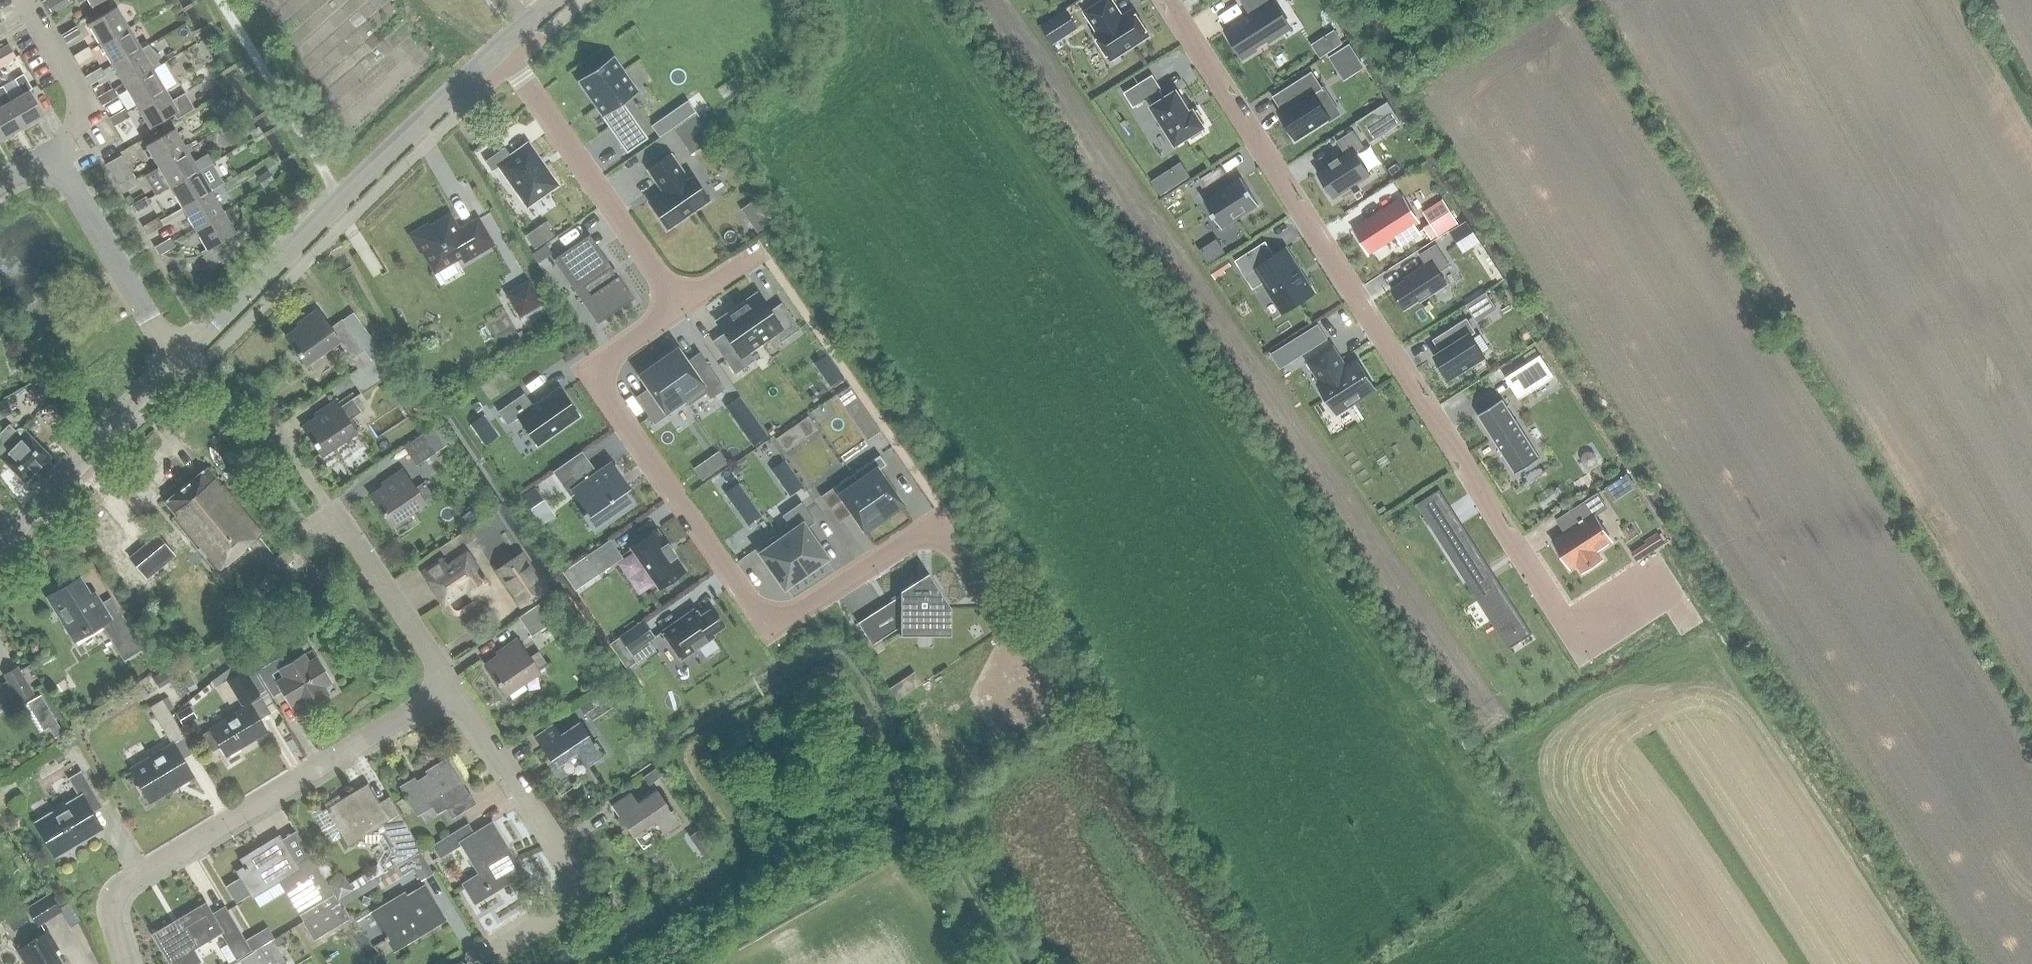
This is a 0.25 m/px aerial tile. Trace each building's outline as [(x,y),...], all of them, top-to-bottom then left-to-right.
[(49,15),(73,0),(46,0),(42,2),(49,15)] [(1098,32),(1094,34),(1111,60),(1149,35),(1133,10),(1122,17),(1111,0),(1103,0),(1085,12),(1098,32)] [(1248,13),(1223,30),(1225,29),(1243,57),(1282,32),(1264,5),(1273,0),(1240,0),(1248,13)] [(88,24),(100,45),(130,28),(117,7),(88,24)] [(1064,36),(1077,28),(1069,16),(1057,24),(1064,36)] [(61,35),(66,43),(80,34),(76,27),(61,35)] [(100,45),(112,66),(142,49),(130,28),(100,45)] [(1343,42),(1333,29),(1323,36),(1332,49),(1343,42)] [(16,57),(9,43),(0,48),(0,66),(16,57)] [(149,45),(142,49),(112,66),(124,87),(154,70),(161,66),(157,61),(161,58),(149,45)] [(74,56),(78,64),(93,55),(88,47),(74,56)] [(639,91),(613,54),(576,81),(601,117),(606,114),(614,124),(627,115),(619,104),(639,91)] [(101,68),(86,76),(90,84),(105,76),(101,68)] [(124,87),(137,108),(166,91),(154,70),(124,87)] [(1312,71),(1278,92),(1279,94),(1280,93),(1289,106),(1281,111),(1282,112),(1283,111),(1287,118),(1284,120),(1295,138),(1326,118),(1329,117),(1314,94),(1322,89),(1323,90),(1324,90),(1322,87),(1312,71)] [(23,93),(11,100),(9,102),(24,127),(44,115),(29,90),(31,88),(23,74),(15,79),(23,93)] [(1201,124),(1204,122),(1197,110),(1194,112),(1192,110),(1189,112),(1175,91),(1164,99),(1158,90),(1160,89),(1151,76),(1124,93),(1133,106),(1148,97),(1153,105),(1152,106),(1175,143),(1189,135),(1191,138),(1202,131),(1200,127),(1202,126),(1201,124)] [(24,127),(9,102),(11,100),(3,87),(0,88),(0,101),(3,106),(0,107),(0,135),(3,139),(24,127)] [(98,98),(103,106),(117,97),(113,90),(98,98)] [(137,108),(149,129),(173,115),(175,119),(194,109),(185,92),(171,99),(166,91),(137,108)] [(1371,113),(1357,122),(1366,135),(1370,142),(1401,122),(1388,102),(1371,113)] [(110,119),(114,126),(129,118),(125,110),(110,119)] [(643,132),(639,127),(618,141),(626,152),(647,138),(643,132)] [(703,128),(682,142),(690,154),(711,140),(706,133),(703,128)] [(158,167),(187,150),(175,129),(146,146),(158,167)] [(1329,164),(1317,172),(1333,197),(1332,198),(1333,198),(1370,174),(1370,173),(1369,174),(1355,152),(1363,146),(1353,130),(1336,141),(1345,154),(1339,158),(1338,157),(1329,163),(1329,164)] [(504,147),(484,161),(491,170),(499,164),(527,203),(554,184),(544,169),(545,169),(544,167),(543,168),(539,161),(538,160),(527,145),(511,157),(504,147)] [(169,186),(170,188),(200,171),(187,150),(158,167),(144,175),(156,195),(169,186)] [(648,201),(667,229),(708,200),(689,172),(685,175),(671,154),(648,170),(662,191),(648,201)] [(106,165),(111,173),(126,163),(122,155),(106,165)] [(170,188),(183,209),(212,192),(200,171),(170,188)] [(267,171),(257,178),(263,187),(274,181),(267,171)] [(1171,188),(1161,173),(1150,181),(1160,196),(1171,188)] [(118,185),(123,193),(139,184),(134,176),(118,185)] [(1258,205),(1241,178),(1204,201),(1221,228),(1258,205)] [(183,209),(195,230),(224,212),(212,192),(183,209)] [(130,206),(135,214),(151,205),(146,197),(130,206)] [(756,231),(770,223),(754,198),(741,207),(756,231)] [(1418,221),(1403,198),(1354,230),(1368,253),(1395,236),(1401,245),(1419,233),(1413,224),(1418,221)] [(1450,211),(1424,228),(1431,239),(1437,235),(1438,236),(1458,223),(1450,211)] [(195,230),(207,250),(200,254),(209,268),(232,255),(224,241),(237,234),(224,212),(195,230)] [(143,227),(147,235),(163,226),(158,218),(143,227)] [(492,245),(477,219),(456,232),(448,218),(427,230),(426,228),(411,236),(420,250),(422,249),(434,270),(460,255),(464,262),(492,245)] [(535,246),(554,233),(545,220),(526,234),(535,246)] [(1472,231),(1465,220),(1447,232),(1454,242),(1472,231)] [(155,248),(160,256),(175,247),(170,239),(155,248)] [(582,287),(604,318),(633,298),(617,275),(616,277),(611,270),(613,268),(600,250),(590,257),(579,241),(553,259),(575,292),(582,287)] [(1285,248),(1274,256),(1265,242),(1236,261),(1245,276),(1255,269),(1283,312),(1313,293),(1285,248)] [(545,244),(535,251),(541,260),(551,253),(545,244)] [(1406,279),(1391,289),(1404,309),(1419,300),(1420,301),(1447,284),(1439,272),(1450,265),(1436,244),(1419,254),(1425,264),(1405,277),(1406,279)] [(1208,267),(1215,279),(1226,273),(1224,270),(1218,261),(1208,267)] [(518,288),(508,294),(520,315),(527,311),(530,309),(518,288)] [(773,334),(779,342),(799,329),(786,309),(774,317),(758,294),(737,308),(761,342),(773,334)] [(1485,317),(1474,299),(1465,305),(1476,322),(1485,317)] [(721,354),(735,374),(755,360),(749,351),(761,342),(737,308),(716,322),(733,346),(721,354)] [(298,327),(285,336),(306,364),(337,341),(350,358),(357,369),(373,358),(381,352),(351,312),(329,328),(315,310),(296,324),(298,327)] [(1467,318),(1432,340),(1440,352),(1434,356),(1448,379),(1484,356),(1471,335),(1476,332),(1467,318)] [(1317,323),(1281,346),(1291,362),(1327,339),(1317,323)] [(1332,348),(1309,362),(1321,383),(1318,385),(1335,413),(1374,388),(1357,360),(1345,368),(1341,361),(1332,348)] [(677,349),(658,362),(686,401),(685,401),(688,405),(706,393),(710,397),(724,387),(706,361),(692,370),(686,361),(677,349)] [(1542,384),(1552,377),(1539,357),(1529,363),(1542,384)] [(357,369),(348,375),(360,393),(385,376),(373,358),(357,369)] [(652,392),(638,402),(654,424),(667,414),(685,401),(686,401),(658,362),(640,375),(648,388),(652,392)] [(843,377),(836,367),(822,376),(829,386),(843,377)] [(558,387),(532,405),(523,392),(497,410),(506,424),(517,416),(536,444),(577,415),(558,387)] [(739,396),(725,406),(739,426),(753,416),(739,396)] [(303,427),(322,455),(355,433),(354,431),(359,428),(351,416),(359,411),(350,397),(337,406),(333,400),(312,413),(316,418),(303,427)] [(1540,458),(1502,399),(1477,415),(1514,474),(1540,458)] [(12,412),(7,400),(0,404),(0,418),(12,412)] [(853,416),(867,436),(878,428),(865,408),(853,416)] [(480,416),(468,425),(483,447),(495,438),(480,416)] [(518,439),(527,433),(517,417),(508,423),(518,439)] [(797,423),(775,439),(784,452),(806,436),(797,423)] [(24,481),(50,456),(25,430),(20,435),(10,424),(0,434),(0,438),(2,440),(0,443),(0,457),(24,481)] [(404,446),(416,464),(435,451),(423,433),(404,446)] [(718,451),(709,457),(717,469),(727,463),(718,451)] [(1582,457),(1582,461),(1583,464),(1587,466),(1591,466),(1594,464),(1596,461),(1596,457),(1594,454),(1591,452),(1587,452),(1584,454),(1582,457)] [(852,474),(882,517),(901,504),(878,470),(886,465),(879,455),(871,460),(852,474)] [(570,496),(575,492),(589,512),(595,508),(604,522),(632,502),(617,480),(621,478),(611,464),(579,486),(572,477),(562,484),(570,496)] [(261,535),(206,467),(165,501),(175,514),(171,516),(219,574),(250,549),(247,546),(261,535)] [(374,496),(392,524),(427,502),(425,500),(433,495),(425,482),(417,487),(405,469),(383,484),(386,488),(374,496)] [(789,495),(803,486),(795,473),(780,483),(789,495)] [(882,517),(852,474),(833,487),(863,530),(882,517)] [(1610,485),(1604,488),(1613,502),(1619,499),(1610,485)] [(546,504),(535,487),(521,497),(533,513),(546,504)] [(1449,505),(1438,489),(1416,503),(1426,520),(1449,505)] [(1564,534),(1552,541),(1570,568),(1577,564),(1582,572),(1602,559),(1597,551),(1612,541),(1595,515),(1607,508),(1597,493),(1570,511),(1579,524),(1564,534)] [(761,515),(747,495),(733,505),(747,525),(761,515)] [(782,515),(789,525),(777,533),(804,571),(824,557),(805,529),(815,522),(801,502),(782,515)] [(1426,520),(1447,553),(1451,550),(1441,535),(1460,523),(1449,505),(1426,520)] [(1531,633),(1460,523),(1441,535),(1451,550),(1447,553),(1466,582),(1470,580),(1473,584),(1469,587),(1476,598),(1480,595),(1507,638),(1525,627),(1530,634),(1531,633)] [(439,549),(445,558),(476,537),(470,528),(439,549)] [(666,543),(656,529),(630,547),(658,588),(684,570),(675,556),(666,542),(666,543)] [(1658,532),(1644,542),(1645,544),(1650,551),(1664,542),(1663,541),(1659,534),(1658,532)] [(777,533),(757,547),(784,586),(804,571),(777,533)] [(586,557),(562,573),(574,590),(598,574),(621,558),(609,541),(586,557)] [(284,550),(275,557),(282,566),(291,559),(284,550)] [(493,570),(519,609),(548,589),(522,550),(493,570)] [(444,601),(448,607),(451,610),(455,611),(459,611),(490,590),(469,557),(449,571),(441,559),(422,572),(442,602),(444,601)] [(108,615),(93,591),(87,594),(77,578),(47,596),(72,637),(108,615)] [(900,591),(900,595),(883,606),(896,628),(899,626),(899,627),(949,627),(950,607),(932,579),(917,579),(900,591)] [(1508,647),(1530,634),(1525,627),(1507,638),(1480,595),(1476,598),(1508,647)] [(519,615),(531,633),(551,620),(539,602),(519,615)] [(713,636),(711,634),(723,626),(711,608),(699,616),(694,609),(661,631),(680,659),(713,636)] [(141,647),(120,613),(107,621),(120,641),(114,645),(122,659),(141,647)] [(885,635),(871,614),(857,622),(871,644),(885,635)] [(654,637),(642,620),(619,637),(630,653),(654,637)] [(486,665),(505,695),(541,671),(539,668),(547,663),(538,648),(530,653),(519,638),(497,653),(499,656),(486,665)] [(318,659),(309,664),(303,653),(292,660),(287,652),(257,670),(272,696),(281,691),(288,703),(299,697),(306,708),(327,695),(321,685),(330,679),(318,659)] [(152,676),(159,687),(174,677),(168,667),(152,676)] [(251,667),(232,678),(246,702),(259,695),(261,698),(267,694),(265,691),(251,667)] [(2,705),(1,704),(14,697),(17,702),(30,695),(16,670),(5,676),(7,681),(0,685),(0,707),(2,705)] [(189,673),(181,677),(187,688),(195,684),(189,673)] [(900,681),(890,687),(897,699),(908,692),(900,681)] [(41,695),(27,703),(43,730),(48,727),(57,722),(41,695)] [(150,706),(172,742),(184,735),(162,699),(150,706)] [(250,705),(249,705),(200,735),(208,747),(211,748),(220,743),(227,754),(265,730),(250,705)] [(534,736),(555,766),(577,751),(586,765),(602,754),(580,721),(561,733),(554,723),(534,736)] [(57,722),(48,727),(55,738),(63,733),(57,722)] [(172,742),(130,767),(150,800),(192,775),(172,742)] [(417,814),(433,805),(430,801),(439,795),(452,816),(477,801),(471,791),(470,792),(447,755),(426,768),(428,771),(417,778),(415,775),(399,784),(417,814)] [(654,768),(641,777),(648,786),(660,777),(654,768)] [(38,823),(37,823),(58,857),(59,856),(57,854),(97,830),(99,832),(100,831),(89,814),(87,810),(99,803),(101,807),(102,806),(81,771),(68,779),(79,798),(78,799),(79,801),(40,825),(38,823)] [(322,810),(316,813),(325,828),(334,823),(347,844),(364,834),(386,820),(388,819),(378,802),(374,797),(371,799),(363,786),(366,784),(366,783),(326,807),(325,806),(321,809),(322,810)] [(653,820),(663,835),(680,824),(658,790),(638,803),(630,792),(611,804),(631,835),(653,820)] [(0,798),(0,819),(10,812),(1,797),(0,798)] [(402,818),(389,826),(401,844),(392,850),(399,862),(421,849),(402,818)] [(521,872),(491,823),(475,832),(469,821),(432,843),(441,857),(463,844),(480,873),(465,882),(475,899),(521,872)] [(705,858),(715,852),(699,828),(689,835),(705,858)] [(244,878),(230,886),(238,900),(252,892),(254,895),(282,879),(302,912),(298,914),(299,915),(319,903),(314,896),(329,887),(310,856),(296,865),(279,837),(241,860),(245,867),(240,871),(244,878)] [(403,875),(414,868),(421,880),(433,873),(421,852),(398,866),(403,875)] [(348,890),(345,884),(338,883),(332,886),(338,896),(348,890)] [(370,913),(392,950),(445,918),(425,885),(407,896),(405,892),(370,913)] [(27,907),(38,924),(60,910),(58,908),(50,893),(27,907)] [(71,901),(61,905),(69,925),(79,920),(71,901)] [(172,963),(191,963),(199,959),(192,947),(220,930),(237,958),(251,949),(225,905),(211,913),(205,903),(154,934),(172,963)] [(327,930),(316,912),(302,920),(313,939),(327,930)] [(53,950),(57,948),(47,931),(17,949),(27,963),(62,963),(53,950)] [(243,963),(283,963),(286,962),(271,939),(240,958),(243,963)]
